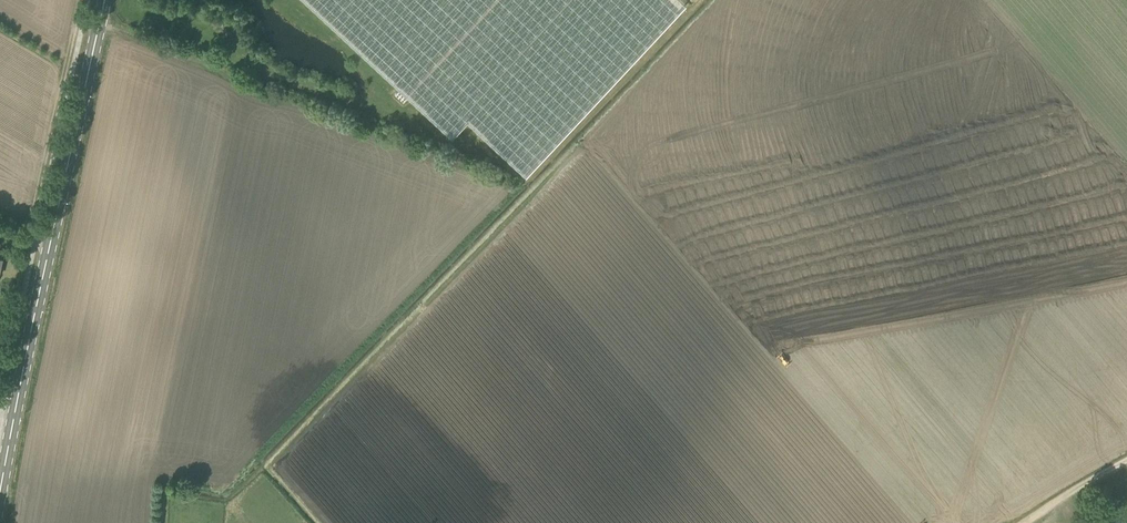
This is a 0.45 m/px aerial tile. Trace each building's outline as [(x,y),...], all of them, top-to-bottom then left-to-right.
[(681,0),(305,0),(452,137),(468,121),(526,176),(686,5),(681,0)]
